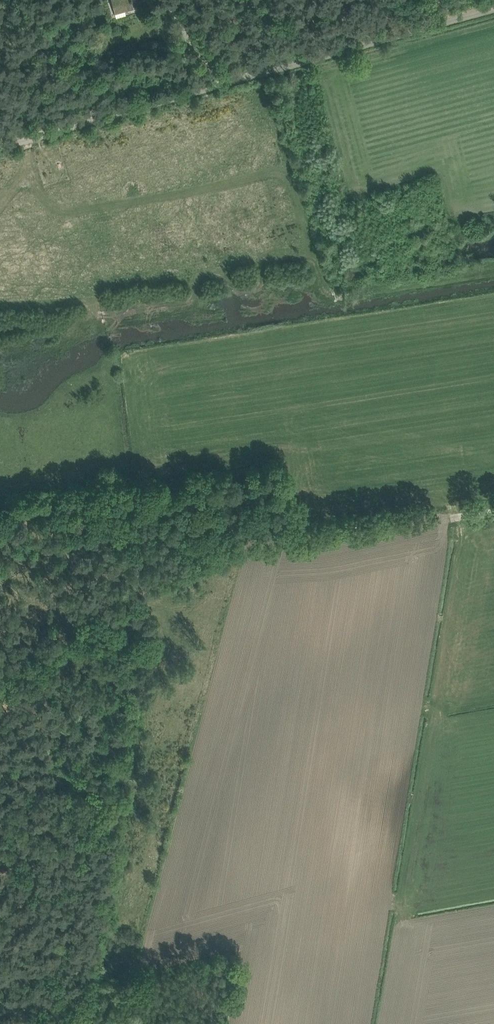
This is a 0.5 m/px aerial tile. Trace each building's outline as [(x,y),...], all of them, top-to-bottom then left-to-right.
[(116,13),(133,8),(131,3),(132,2),(132,0),(112,0),(114,5),(113,5),(113,7),(114,7),(116,13)]
